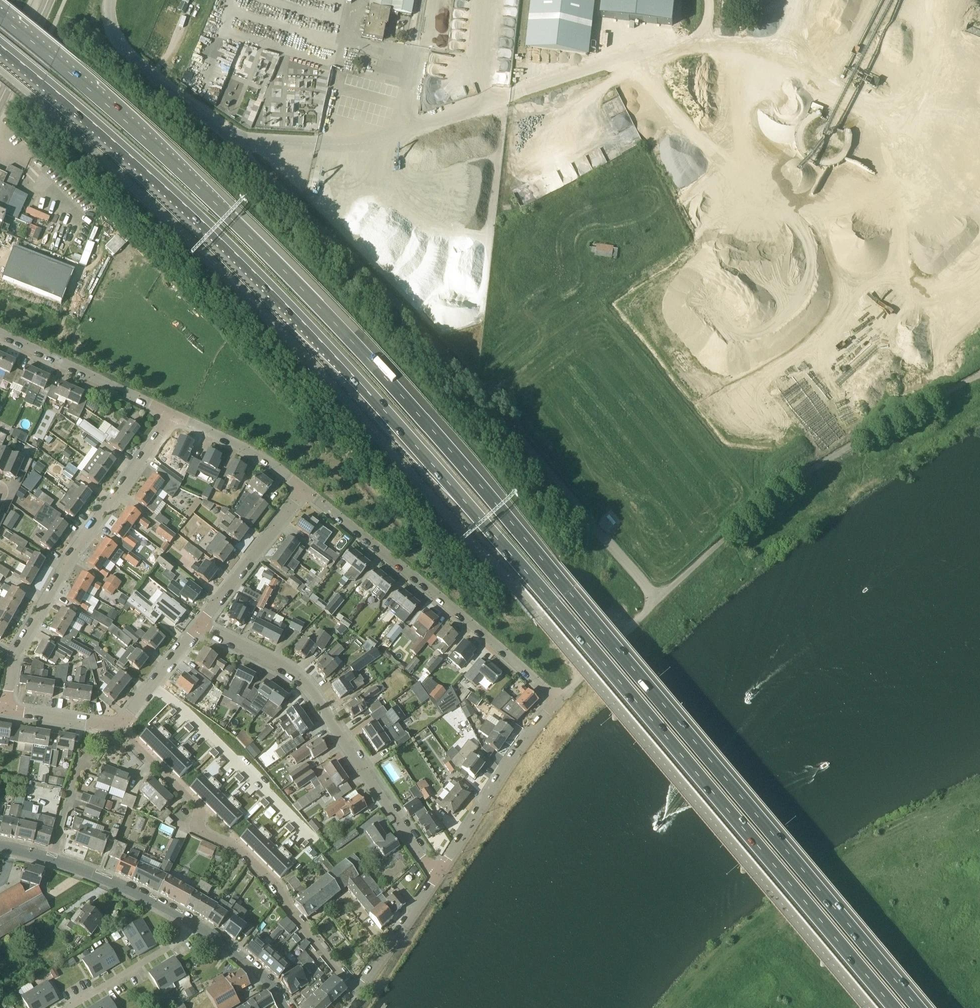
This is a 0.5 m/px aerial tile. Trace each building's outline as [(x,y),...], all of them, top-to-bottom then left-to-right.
[(369,7),(370,7),(367,21),(365,20),(362,37),(382,40),(384,29),(386,29),(389,14),(397,16),(398,13),(411,15),(413,1),(413,0),(370,0),(369,7)] [(498,65),(511,66),(518,0),(504,0),(498,65)] [(595,0),(531,0),(526,48),(589,56),(595,0)] [(603,18),(675,27),(678,0),(605,0),(603,18)] [(236,74),(237,69),(248,73),(257,48),(241,42),(230,72),(236,74)] [(237,99),(227,95),(230,87),(224,85),(217,105),(233,111),(237,99)] [(621,97),(603,102),(606,113),(624,108),(621,97)] [(613,118),(618,130),(632,124),(628,112),(613,118)] [(5,215),(3,214),(22,172),(9,166),(6,172),(0,184),(0,225),(5,215)] [(28,225),(24,235),(34,239),(38,228),(28,225)] [(117,234),(105,246),(114,256),(126,244),(117,234)] [(596,251),(613,253),(614,245),(597,244),(596,251)] [(1,280),(61,303),(74,270),(14,247),(1,280)] [(18,370),(13,368),(16,362),(3,356),(0,363),(0,371),(6,374),(3,381),(11,385),(18,370)] [(31,385),(37,372),(26,367),(23,373),(18,370),(11,385),(10,389),(20,394),(23,388),(25,382),(31,385)] [(47,397),(53,386),(47,384),(50,378),(37,372),(31,385),(29,392),(37,396),(32,406),(41,410),(47,397)] [(66,401),(73,388),(60,383),(57,389),(53,386),(47,397),(56,401),(58,397),(66,401)] [(67,414),(79,419),(86,402),(81,400),(84,394),(73,388),(66,401),(72,404),(71,405),(67,414)] [(95,402),(90,399),(86,406),(90,409),(95,413),(100,406),(95,402)] [(120,434),(130,442),(140,429),(123,417),(120,422),(122,423),(116,431),(120,434)] [(83,421),(79,419),(76,426),(91,437),(96,430),(83,421)] [(120,434),(116,431),(111,427),(105,435),(108,437),(105,441),(122,454),(130,442),(120,434)] [(11,437),(24,443),(28,434),(15,429),(14,430),(11,437)] [(6,437),(0,434),(0,473),(3,475),(12,455),(11,455),(0,450),(6,437)] [(84,441),(94,449),(98,443),(88,436),(84,441)] [(183,467),(192,450),(190,449),(193,444),(180,438),(171,457),(178,460),(176,464),(183,467)] [(35,439),(32,445),(37,449),(41,443),(35,439)] [(62,455),(67,458),(71,452),(66,449),(62,455)] [(89,462),(96,467),(107,474),(116,462),(99,449),(89,462)] [(218,462),(221,457),(208,451),(200,469),(190,464),(184,476),(193,481),(198,471),(212,478),(216,470),(220,463),(218,462)] [(27,474),(32,461),(13,452),(11,455),(12,455),(3,475),(15,480),(19,470),(27,474)] [(33,469),(39,473),(44,466),(38,462),(33,469)] [(107,474),(96,467),(89,462),(80,474),(98,486),(107,474)] [(66,470),(74,476),(78,470),(69,463),(65,468),(67,469),(66,470)] [(232,481),(229,488),(235,491),(242,476),(245,468),(233,463),(225,478),(232,481)] [(183,481),(169,471),(161,466),(156,472),(164,478),(167,480),(179,488),(183,481)] [(71,480),(74,476),(66,470),(62,474),(71,480)] [(243,503),(234,514),(236,516),(251,527),(267,506),(260,500),(272,485),(258,474),(248,487),(254,493),(250,498),(253,500),(248,506),(243,503)] [(167,480),(164,484),(152,476),(143,488),(162,501),(167,495),(171,498),(179,488),(167,480)] [(220,492),(225,483),(218,479),(213,489),(220,492)] [(50,507),(54,501),(42,493),(40,496),(29,488),(31,486),(25,481),(21,488),(27,492),(38,499),(50,507)] [(66,496),(82,507),(92,494),(75,483),(72,488),(74,490),(69,497),(67,495),(66,496)] [(27,492),(21,488),(15,495),(22,500),(27,492)] [(153,513),(162,501),(143,488),(135,500),(153,513)] [(74,519),(82,507),(66,496),(57,507),(74,519)] [(199,504),(201,502),(197,498),(186,514),(190,517),(200,504),(199,504)] [(50,508),(44,504),(33,520),(48,531),(47,533),(58,541),(68,527),(58,520),(62,516),(50,508)] [(120,520),(132,529),(137,521),(148,529),(151,524),(129,508),(120,520)] [(236,516),(234,514),(230,510),(224,508),(220,512),(225,516),(222,519),(224,520),(230,525),(236,516)] [(161,526),(176,536),(165,528),(169,522),(159,514),(154,521),(161,525),(161,526)] [(296,528),(315,541),(318,536),(323,540),(329,532),(323,528),(311,520),(310,522),(304,517),(296,528)] [(14,525),(6,520),(2,525),(11,531),(14,525)] [(126,536),(132,529),(120,520),(111,532),(130,545),(133,541),(126,536)] [(218,527),(239,543),(248,531),(235,521),(231,527),(222,521),(218,527)] [(222,543),(222,544),(216,540),(220,535),(207,524),(202,530),(216,541),(211,547),(206,542),(203,546),(207,550),(214,555),(213,556),(223,564),(232,551),(232,552),(233,551),(222,543)] [(170,544),(176,536),(161,526),(155,533),(170,544)] [(9,541),(12,535),(7,532),(3,538),(9,541)] [(50,552),(58,541),(47,533),(43,539),(37,534),(33,540),(50,552)] [(341,533),(334,548),(342,552),(349,537),(341,533)] [(22,564),(21,566),(37,575),(38,575),(45,561),(25,548),(28,543),(14,534),(9,541),(20,548),(18,553),(31,559),(27,567),(22,564)] [(296,561),(304,549),(289,538),(280,550),(296,561)] [(95,554),(107,562),(112,554),(119,559),(124,554),(105,540),(95,554)] [(160,549),(164,553),(169,546),(165,542),(160,549)] [(202,552),(197,549),(188,543),(183,549),(198,561),(203,554),(201,553),(202,552)] [(312,546),(307,552),(327,566),(331,569),(334,563),(322,554),(312,546)] [(322,554),(334,563),(339,557),(327,548),(322,554)] [(351,568),(360,557),(351,549),(337,565),(342,569),(346,565),(351,568)] [(271,563),(287,574),(290,570),(293,572),(299,564),(295,561),(296,561),(280,550),(271,563)] [(141,562),(142,561),(131,552),(124,560),(135,568),(140,562),(141,562)] [(102,567),(107,562),(95,554),(87,565),(106,577),(110,573),(102,567)] [(156,563),(170,573),(176,566),(162,555),(156,563)] [(348,581),(352,577),(356,580),(369,565),(360,557),(351,568),(343,577),(348,581)] [(191,569),(197,574),(196,574),(208,583),(217,571),(207,562),(203,568),(196,562),(191,569)] [(3,577),(6,578),(10,572),(0,565),(0,575),(3,577)] [(30,587),(37,575),(24,568),(21,566),(17,572),(15,571),(13,577),(30,587)] [(318,576),(318,577),(322,580),(329,571),(325,568),(322,571),(318,576)] [(376,587),(385,577),(375,570),(362,586),(367,590),(372,583),(376,587)] [(262,576),(271,581),(273,575),(264,571),(262,576)] [(310,572),(305,580),(308,582),(311,584),(316,576),(310,572)] [(98,591),(101,585),(82,574),(74,587),(94,598),(98,590),(98,591)] [(105,583),(116,590),(117,591),(122,583),(111,575),(105,583)] [(301,584),(302,583),(292,576),(291,576),(287,583),(301,593),(306,587),(301,584)] [(372,593),(376,597),(380,601),(394,585),(385,577),(376,587),(372,593)] [(268,588),(273,591),(278,581),(273,579),(268,588)] [(201,592),(189,583),(184,589),(174,581),(167,589),(179,599),(181,597),(186,601),(187,599),(192,603),(201,592)] [(112,596),(116,590),(105,583),(102,589),(112,596)] [(5,600),(18,607),(25,596),(4,584),(1,589),(8,593),(5,600)] [(94,598),(74,587),(67,600),(88,610),(91,605),(88,604),(92,597),(94,598)] [(264,609),(273,591),(268,588),(266,587),(262,596),(256,608),(261,610),(263,611),(264,609)] [(258,601),(261,595),(244,588),(242,594),(258,601)] [(387,606),(391,610),(396,604),(401,608),(409,597),(400,590),(387,606)] [(185,612),(163,595),(154,607),(135,592),(126,603),(146,618),(155,625),(157,621),(164,613),(176,622),(174,626),(185,612)] [(122,594),(117,602),(124,606),(128,598),(122,594)] [(255,609),(246,604),(249,598),(239,594),(236,600),(237,600),(234,605),(233,605),(228,616),(231,617),(229,621),(241,626),(248,612),(252,615),(255,609)] [(401,621),(402,619),(405,621),(419,605),(409,597),(401,608),(394,616),(401,621)] [(471,607),(474,603),(475,602),(469,598),(466,602),(465,602),(468,605),(470,606),(471,607)] [(340,606),(332,599),(327,606),(324,610),(332,616),(340,606)] [(18,607),(5,600),(0,607),(0,611),(12,618),(18,607)] [(90,626),(91,624),(93,620),(90,619),(88,617),(77,611),(73,616),(62,609),(55,620),(78,633),(82,627),(83,627),(85,623),(90,626)] [(123,622),(128,614),(122,610),(117,618),(123,622)] [(6,629),(12,618),(0,611),(0,626),(6,629)] [(94,611),(90,618),(90,619),(93,620),(98,623),(102,625),(106,618),(94,611)] [(275,615),(267,611),(265,616),(260,613),(260,614),(258,613),(250,631),(255,633),(264,638),(274,618),(275,615)] [(425,636),(435,623),(438,620),(435,618),(436,617),(432,614),(431,615),(426,611),(416,623),(411,630),(416,634),(415,635),(420,638),(410,651),(417,656),(434,634),(434,633),(429,639),(425,636)] [(382,621),(387,625),(394,616),(390,612),(382,621)] [(287,626),(281,624),(283,618),(275,615),(274,618),(264,638),(277,644),(287,626)] [(294,618),(289,628),(300,633),(305,624),(294,618)] [(75,639),(78,633),(55,620),(49,630),(70,642),(72,638),(75,639)] [(340,636),(347,630),(343,625),(336,631),(340,636)] [(393,643),(403,631),(396,625),(386,637),(393,643)] [(164,639),(153,630),(151,629),(146,635),(139,629),(136,634),(127,627),(122,632),(132,641),(136,643),(140,638),(144,642),(155,651),(164,639)] [(453,639),(456,636),(446,627),(438,637),(444,642),(438,649),(444,654),(455,641),(453,639)] [(132,641),(122,632),(118,630),(114,636),(128,646),(132,641)] [(312,655),(316,648),(322,652),(331,638),(320,631),(318,634),(311,644),(302,639),(294,652),(305,659),(309,653),(312,655)] [(373,647),(374,648),(378,644),(378,643),(374,640),(370,637),(366,642),(370,645),(373,647)] [(74,651),(88,659),(93,652),(73,641),(72,642),(69,648),(72,649),(74,651)] [(62,660),(63,661),(65,656),(66,655),(71,657),(74,651),(72,649),(69,648),(58,642),(57,643),(54,648),(43,642),(35,656),(40,658),(38,662),(42,665),(44,666),(44,665),(48,666),(49,663),(47,662),(52,655),(62,660)] [(448,659),(460,669),(466,663),(472,657),(470,656),(474,651),(464,642),(455,653),(453,652),(448,659)] [(317,669),(326,679),(338,667),(332,662),(344,650),(338,645),(317,665),(319,667),(317,669)] [(97,647),(94,651),(95,652),(102,658),(106,654),(97,646),(97,647)] [(118,663),(123,667),(128,662),(139,671),(147,660),(136,651),(130,647),(118,663)] [(357,674),(380,657),(375,649),(350,667),(353,672),(332,687),(340,699),(352,691),(353,693),(364,685),(362,683),(364,681),(360,675),(358,676),(357,674)] [(219,669),(222,671),(226,664),(216,658),(204,650),(195,663),(203,668),(199,674),(203,677),(204,676),(211,681),(219,669)] [(88,659),(91,670),(97,669),(96,663),(93,652),(88,659)] [(393,658),(391,656),(389,659),(398,666),(400,663),(398,662),(396,661),(394,660),(393,658)] [(441,663),(439,661),(434,657),(423,670),(426,672),(418,682),(421,685),(420,686),(421,687),(430,676),(430,675),(441,663)] [(410,674),(420,662),(415,658),(405,670),(410,674)] [(42,665),(38,662),(34,659),(30,669),(35,670),(34,680),(27,679),(25,693),(39,695),(42,665)] [(85,672),(91,670),(88,659),(87,659),(83,660),(81,669),(76,701),(90,703),(91,690),(83,689),(84,679),(85,672)] [(477,662),(471,669),(465,676),(476,686),(484,677),(493,684),(501,674),(487,662),(483,667),(477,662)] [(73,687),(65,686),(65,684),(69,664),(62,666),(59,688),(64,689),(62,699),(76,701),(81,669),(76,668),(73,687)] [(43,671),(44,666),(42,665),(39,695),(53,697),(54,687),(59,688),(62,666),(57,667),(54,683),(46,682),(48,672),(43,671)] [(234,669),(228,665),(225,670),(231,674),(234,669)] [(247,690),(249,686),(250,687),(255,676),(240,668),(235,678),(231,687),(228,692),(224,691),(222,696),(232,701),(231,702),(240,707),(245,701),(245,700),(251,692),(247,690)] [(104,677),(122,692),(131,681),(120,672),(115,679),(107,673),(104,677)] [(204,678),(200,684),(192,678),(191,680),(184,674),(175,685),(188,695),(192,690),(201,696),(211,683),(204,678)] [(114,702),(122,692),(104,677),(100,681),(108,688),(103,694),(114,702)] [(268,702),(276,689),(271,685),(271,686),(266,682),(259,692),(253,688),(251,692),(245,700),(245,701),(250,705),(253,701),(257,704),(262,697),(268,701),(261,711),(268,702)] [(346,707),(353,718),(366,709),(363,705),(380,693),(385,689),(381,683),(359,698),(357,696),(351,700),(352,702),(346,707)] [(418,685),(413,688),(424,702),(429,699),(418,685)] [(438,685),(429,696),(437,703),(446,692),(438,685)] [(441,716),(446,713),(455,707),(460,704),(451,687),(434,706),(441,716)] [(537,701),(531,695),(523,687),(519,691),(524,696),(522,699),(519,696),(513,701),(526,713),(537,701)] [(215,688),(210,693),(218,699),(222,693),(215,688)] [(282,710),(279,707),(287,697),(282,693),(276,689),(268,702),(261,711),(272,719),(282,710)] [(461,695),(465,698),(468,695),(470,692),(466,689),(461,695)] [(490,705),(499,712),(511,699),(503,691),(490,705)] [(466,700),(474,705),(479,698),(471,693),(466,700)] [(171,712),(176,708),(168,699),(163,704),(171,712)] [(513,701),(511,699),(499,712),(516,723),(526,713),(513,701)] [(368,708),(372,714),(382,707),(378,701),(368,708)] [(474,714),(469,705),(462,709),(467,718),(474,714)] [(280,720),(281,721),(279,722),(279,725),(284,732),(287,729),(304,716),(301,712),(301,713),(297,707),(280,720)] [(405,718),(405,717),(397,707),(385,716),(375,724),(375,723),(362,731),(370,743),(398,723),(405,718)] [(290,736),(293,741),(312,729),(308,723),(309,723),(304,716),(287,729),(284,732),(283,732),(283,733),(285,731),(289,737),(290,736)] [(501,725),(498,729),(486,721),(483,725),(485,728),(505,742),(512,732),(501,725)] [(390,744),(384,736),(387,733),(389,736),(401,728),(398,723),(370,743),(377,753),(390,744)] [(7,746),(11,727),(0,725),(0,745),(7,746)] [(261,741),(273,730),(269,725),(257,737),(261,741)] [(498,752),(505,742),(485,728),(483,725),(479,731),(489,739),(486,744),(487,744),(498,752)] [(31,753),(35,731),(21,728),(18,744),(24,745),(23,752),(31,753)] [(47,750),(47,749),(50,733),(35,731),(31,753),(44,756),(43,765),(50,766),(52,751),(47,750)] [(392,741),(398,748),(410,739),(405,732),(392,741)] [(246,749),(251,744),(241,733),(236,738),(246,749)] [(143,741),(155,752),(165,742),(160,737),(157,740),(151,734),(143,741)] [(75,737),(59,735),(57,750),(64,751),(63,759),(71,760),(72,752),(75,737)] [(327,750),(320,739),(319,739),(306,747),(305,745),(290,755),(297,765),(310,756),(314,760),(315,759),(327,750)] [(285,756),(296,748),(291,741),(281,748),(285,756)] [(461,769),(462,770),(474,778),(484,765),(472,757),(478,749),(468,741),(458,755),(457,753),(451,759),(452,760),(457,769),(459,772),(461,769)] [(165,763),(172,755),(167,749),(170,746),(165,742),(155,752),(165,763)] [(56,767),(58,752),(52,751),(50,766),(56,767)] [(207,767),(212,763),(206,754),(201,758),(207,767)] [(165,763),(174,772),(185,762),(181,757),(178,761),(172,755),(165,763)] [(27,779),(30,758),(21,757),(17,778),(27,779)] [(450,774),(457,769),(452,760),(445,767),(450,774)] [(174,772),(184,781),(192,773),(187,769),(190,766),(185,762),(174,772)] [(316,790),(342,772),(335,762),(324,769),(327,773),(311,784),(316,790)] [(306,764),(295,772),(299,778),(310,771),(306,764)] [(111,788),(118,771),(103,766),(97,783),(102,785),(100,790),(107,793),(109,788),(111,788)] [(238,768),(234,773),(237,777),(242,772),(238,768)] [(118,771),(111,788),(125,793),(131,776),(118,771)] [(299,790),(316,778),(310,771),(299,778),(293,783),(299,790)] [(242,772),(237,777),(241,781),(246,776),(242,772)] [(335,802),(343,796),(337,788),(346,782),(348,781),(342,772),(316,790),(292,805),(299,812),(321,797),(319,795),(324,792),(327,790),(335,802)] [(150,802),(163,789),(151,777),(139,791),(150,802)] [(468,791),(456,780),(456,779),(446,790),(462,804),(469,795),(466,793),(468,791)] [(191,788),(200,797),(210,785),(206,781),(203,784),(198,780),(191,788)] [(426,800),(432,796),(427,788),(429,787),(424,780),(416,785),(426,800)] [(210,807),(218,798),(212,792),(215,790),(210,785),(200,797),(210,807)] [(160,812),(173,799),(163,789),(150,802),(160,812)] [(261,790),(256,794),(260,798),(265,794),(261,790)] [(453,815),(462,804),(446,790),(434,803),(435,804),(448,814),(450,812),(453,815)] [(127,807),(131,796),(125,794),(121,805),(127,807)] [(131,796),(127,807),(132,809),(136,798),(131,796)] [(341,798),(343,797),(343,796),(335,802),(336,802),(323,811),(329,819),(335,814),(339,820),(350,813),(354,818),(366,808),(358,796),(346,805),(341,798)] [(103,810),(106,802),(92,797),(90,805),(103,810)] [(210,807),(218,816),(230,803),(226,799),(223,803),(218,798),(210,807)] [(416,799),(403,807),(410,818),(415,815),(419,822),(423,829),(429,838),(431,837),(443,829),(431,813),(428,815),(424,808),(422,809),(416,799)] [(107,801),(104,808),(110,811),(113,803),(107,801)] [(218,816),(229,826),(238,817),(232,811),(235,808),(230,803),(218,816)] [(21,812),(22,808),(11,805),(8,819),(3,817),(2,824),(0,823),(0,835),(15,839),(21,812)] [(98,817),(101,810),(89,806),(87,813),(98,817)] [(168,817),(171,814),(167,810),(157,820),(163,822),(165,821),(169,818),(168,817)] [(55,820),(21,812),(15,839),(33,843),(33,842),(46,847),(46,846),(48,845),(49,845),(53,831),(52,831),(55,820)] [(284,813),(278,819),(282,823),(288,818),(284,813)] [(88,849),(95,832),(81,827),(83,820),(74,817),(71,830),(78,833),(74,844),(88,849)] [(170,826),(173,822),(169,818),(165,821),(170,826)] [(288,818),(282,823),(287,828),(293,822),(288,818)] [(314,819),(308,823),(316,833),(322,828),(314,819)] [(244,841),(257,828),(251,822),(247,827),(243,822),(234,832),(244,841)] [(375,846),(384,859),(399,848),(390,835),(387,837),(377,823),(366,831),(376,845),(375,846)] [(294,840),(297,844),(306,837),(297,825),(282,837),(288,845),(294,840)] [(257,854),(266,845),(259,838),(263,834),(257,828),(244,841),(257,854)] [(112,829),(110,834),(103,832),(102,835),(95,832),(88,849),(103,854),(108,841),(114,843),(114,842),(115,842),(119,832),(117,831),(113,829),(112,829)] [(337,851),(358,835),(355,829),(339,841),(333,846),(337,851)] [(163,861),(164,861),(172,865),(183,844),(173,840),(163,861)] [(125,847),(115,842),(114,842),(114,843),(109,856),(120,861),(115,872),(131,880),(139,864),(126,858),(121,856),(125,847)] [(306,847),(309,851),(315,846),(311,842),(306,847)] [(216,848),(211,845),(206,855),(211,858),(216,848)] [(257,854),(268,866),(283,852),(276,846),(272,851),(266,845),(257,854)] [(268,866),(282,879),(293,869),(286,862),(290,859),(283,852),(268,866)] [(215,853),(214,861),(222,863),(223,854),(215,853)] [(308,893),(307,892),(306,893),(319,907),(321,908),(347,886),(381,930),(392,919),(391,917),(405,905),(395,893),(386,899),(381,894),(380,895),(376,898),(372,893),(378,888),(374,883),(362,869),(364,867),(353,854),(308,893)] [(165,863),(159,873),(148,868),(139,864),(131,880),(153,890),(158,892),(166,878),(167,878),(172,866),(165,863)] [(42,893),(38,886),(44,870),(35,868),(35,869),(25,866),(20,881),(20,882),(22,882),(0,895),(0,939),(51,910),(42,893)] [(413,875),(418,870),(415,866),(410,871),(413,875)] [(194,892),(167,878),(166,878),(158,892),(180,904),(185,907),(194,892)] [(306,893),(307,892),(302,886),(294,891),(300,900),(295,905),(307,919),(321,908),(319,907),(306,893)] [(217,906),(194,892),(185,907),(207,920),(217,906)] [(220,925),(236,904),(235,904),(236,903),(231,900),(227,905),(221,900),(217,906),(207,920),(218,928),(220,925)] [(246,926),(234,918),(241,908),(236,904),(220,925),(225,929),(223,931),(235,940),(241,933),(247,937),(252,930),(247,925),(246,926)] [(102,931),(107,923),(86,907),(83,912),(80,909),(71,923),(64,918),(56,929),(67,937),(67,936),(70,931),(74,934),(79,927),(91,936),(97,927),(102,931)] [(149,933),(143,923),(141,920),(123,931),(131,944),(149,933)] [(284,931),(289,935),(289,934),(296,927),(292,923),(284,931)] [(282,932),(278,928),(268,939),(273,943),(282,932)] [(114,940),(120,936),(117,932),(111,935),(114,940)] [(138,956),(156,946),(149,933),(131,944),(138,956)] [(271,945),(265,939),(259,934),(246,950),(257,960),(269,947),(269,948),(271,945)] [(296,935),(292,938),(296,944),(301,941),(296,935)] [(303,952),(309,945),(310,944),(305,940),(299,947),(298,948),(303,952)] [(95,952),(106,971),(119,963),(108,944),(95,952)] [(257,960),(264,966),(279,951),(272,945),(257,960)] [(279,951),(264,966),(271,972),(285,957),(279,951)] [(307,973),(308,973),(315,984),(306,993),(302,996),(308,1002),(301,1007),(328,1007),(347,991),(334,977),(326,984),(320,978),(324,974),(304,951),(298,959),(301,964),(307,973)] [(93,979),(106,971),(95,952),(82,960),(93,979)] [(73,957),(66,961),(70,967),(76,963),(73,957)] [(283,977),(293,965),(285,957),(271,972),(279,979),(281,976),(283,977)] [(185,976),(177,963),(175,958),(162,966),(175,988),(182,984),(180,979),(185,976)] [(162,996),(175,988),(162,966),(149,973),(162,996)] [(59,975),(55,969),(50,972),(53,978),(59,975)] [(249,986),(250,985),(241,971),(205,992),(214,1007),(231,1007),(239,1004),(234,994),(249,986)] [(308,973),(307,973),(301,977),(297,971),(282,980),(285,986),(291,995),(291,996),(293,995),(294,996),(299,992),(299,991),(302,989),(307,986),(309,988),(301,995),(302,996),(306,993),(315,984),(308,973)] [(34,989),(45,1007),(58,1000),(47,982),(34,989)] [(192,987),(184,991),(189,999),(196,994),(192,987)] [(45,1007),(34,989),(21,997),(28,1007),(45,1007)] [(274,1003),(267,991),(239,1007),(266,1007),(274,1003)] [(114,1006),(109,998),(96,1005),(97,1007),(115,1007),(114,1006)]
